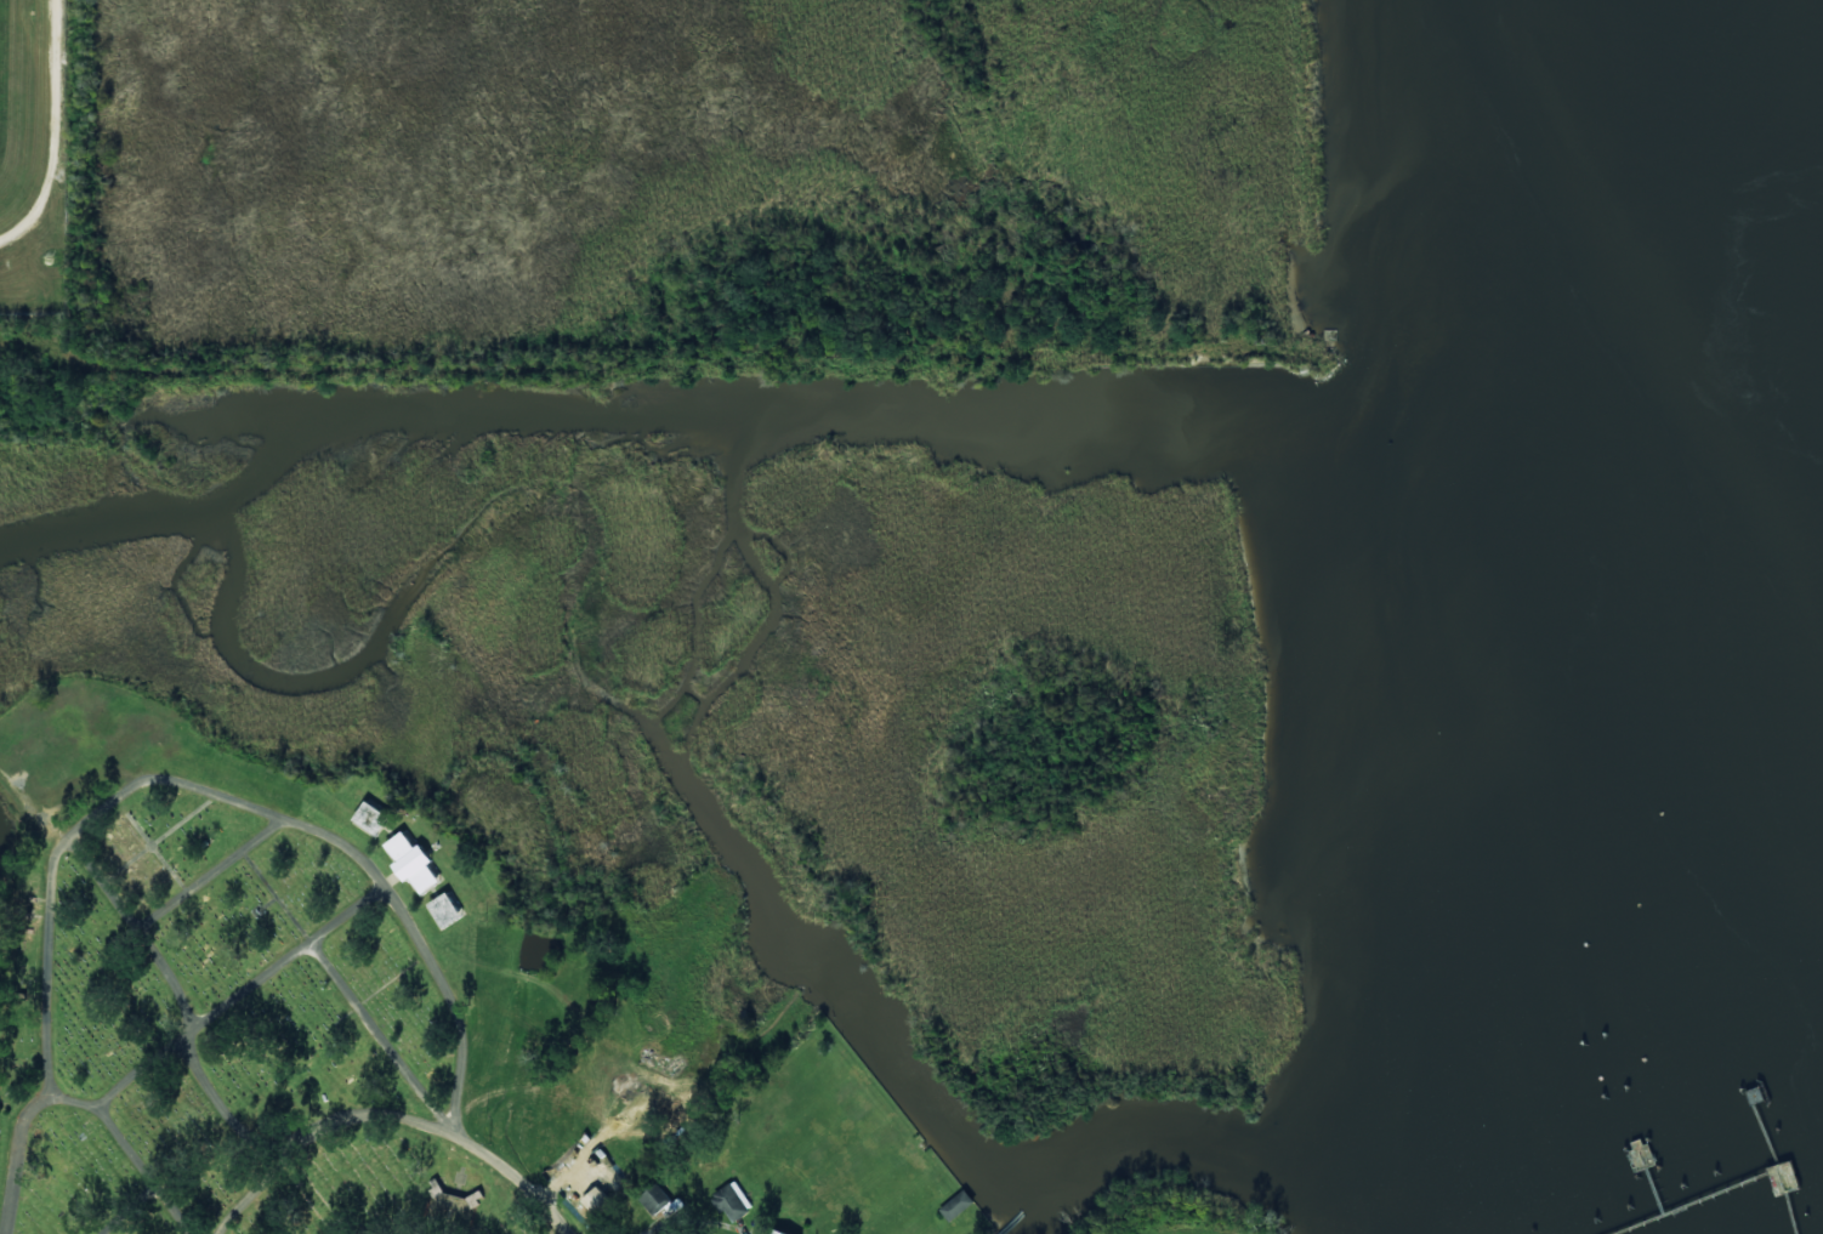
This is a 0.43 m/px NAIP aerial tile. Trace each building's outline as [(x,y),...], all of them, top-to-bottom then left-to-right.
[(353,821),(376,836),(389,817),(366,802),(353,821)] [(405,884),(411,880),(420,893),(439,881),(428,866),(432,863),(420,845),(415,849),(404,832),(385,845),(397,863),(393,866),(405,884)] [(719,1214),(725,1210),(734,1223),(753,1210),(734,1181),(709,1198),(719,1214)] [(581,1202),(595,1217),(611,1202),(597,1187),(581,1202)] [(638,1199),(657,1222),(681,1203),(678,1199),(668,1207),(653,1188),(638,1199)] [(938,1210),(949,1223),(974,1203),(963,1190),(938,1210)]
